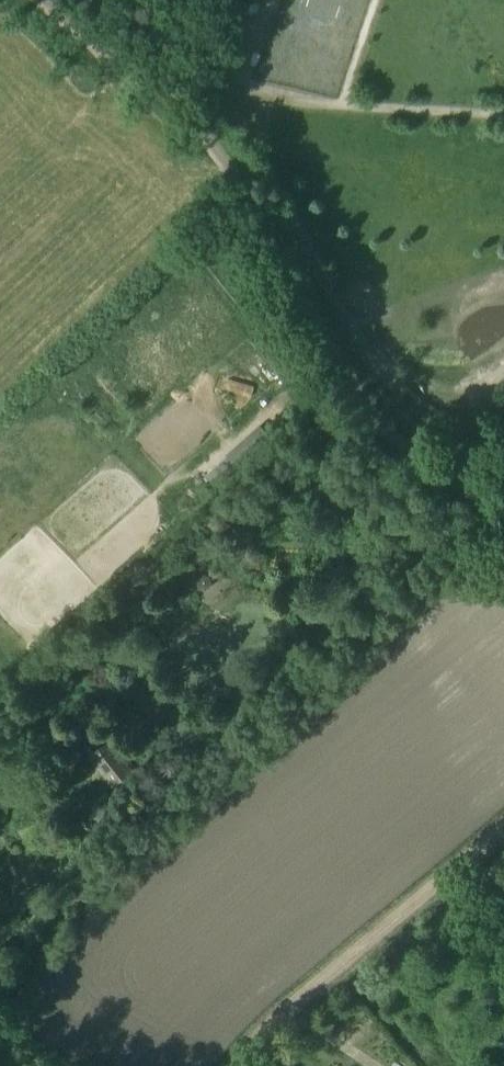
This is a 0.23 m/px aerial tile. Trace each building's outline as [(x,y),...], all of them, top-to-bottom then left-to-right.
[(87,753),(112,787),(135,770),(110,735),(87,753)] [(126,840),(184,789),(167,770),(109,821),(126,840)]
